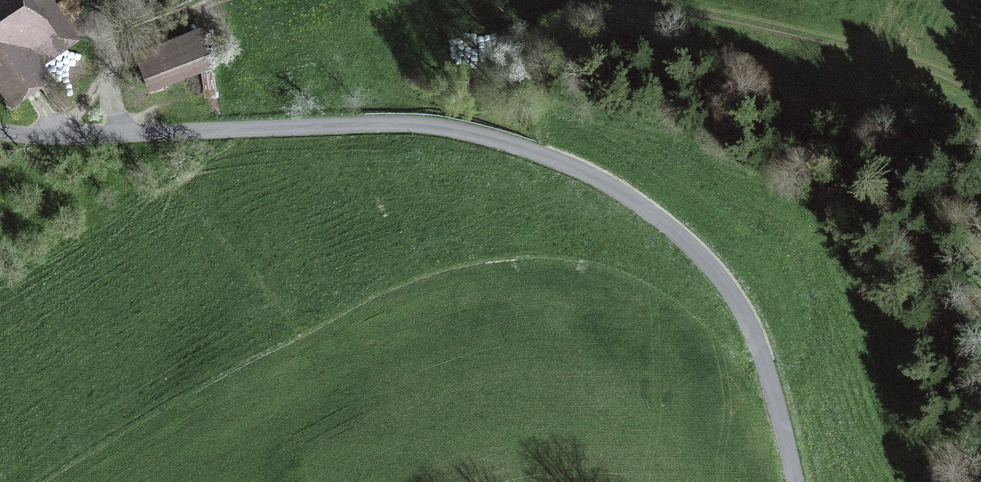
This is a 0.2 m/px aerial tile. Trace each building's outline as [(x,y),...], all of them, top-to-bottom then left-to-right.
[(45,80),(35,65),(58,50),(24,0),(0,0),(0,81),(14,101),(45,80)] [(211,66),(199,33),(137,57),(149,90),(211,66)]
